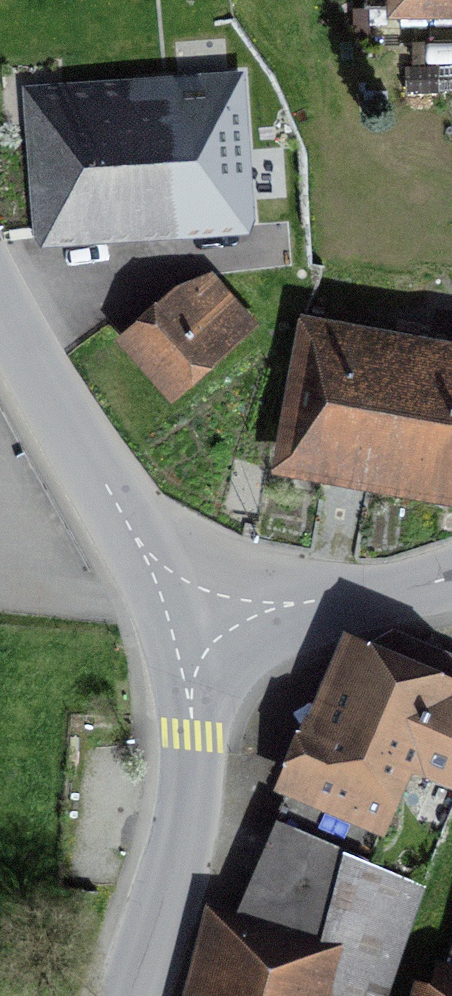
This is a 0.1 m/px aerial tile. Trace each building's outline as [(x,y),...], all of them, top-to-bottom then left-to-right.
[(242,151),(238,70),(169,73),(170,95),(51,101),(57,222),(211,214),(245,212),(242,151)] [(213,255),(300,251),(295,148),(242,151),(245,212),(211,214),(213,255)] [(172,394),(254,322),(215,277),(133,350),(172,394)] [(451,483),(451,340),(396,331),(394,348),(309,334),(289,456),(451,483)] [(361,653),(286,827),(295,831),(421,885),(451,813),(451,679),(444,676),(439,687),(361,653)] [(227,931),(209,995),(390,995),(421,885),(295,831),(248,935),(227,931)] [(429,980),(418,977),(413,995),(451,995),(451,894),(429,980)]
